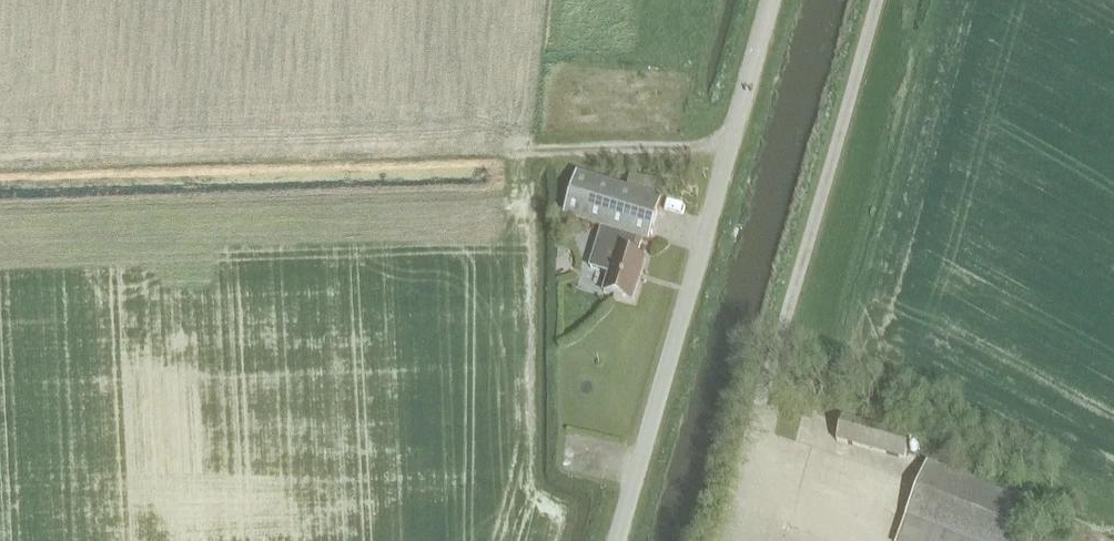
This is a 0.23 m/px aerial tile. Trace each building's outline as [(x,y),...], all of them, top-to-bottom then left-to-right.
[(563,216),(600,227),(588,267),(608,273),(603,290),(632,299),(645,258),(637,256),(642,239),(649,241),(662,198),(576,173),(563,216)] [(910,436),(842,416),(835,441),(902,460),(910,436)] [(927,462),(895,540),(1032,540),(1045,510),(927,462)]
